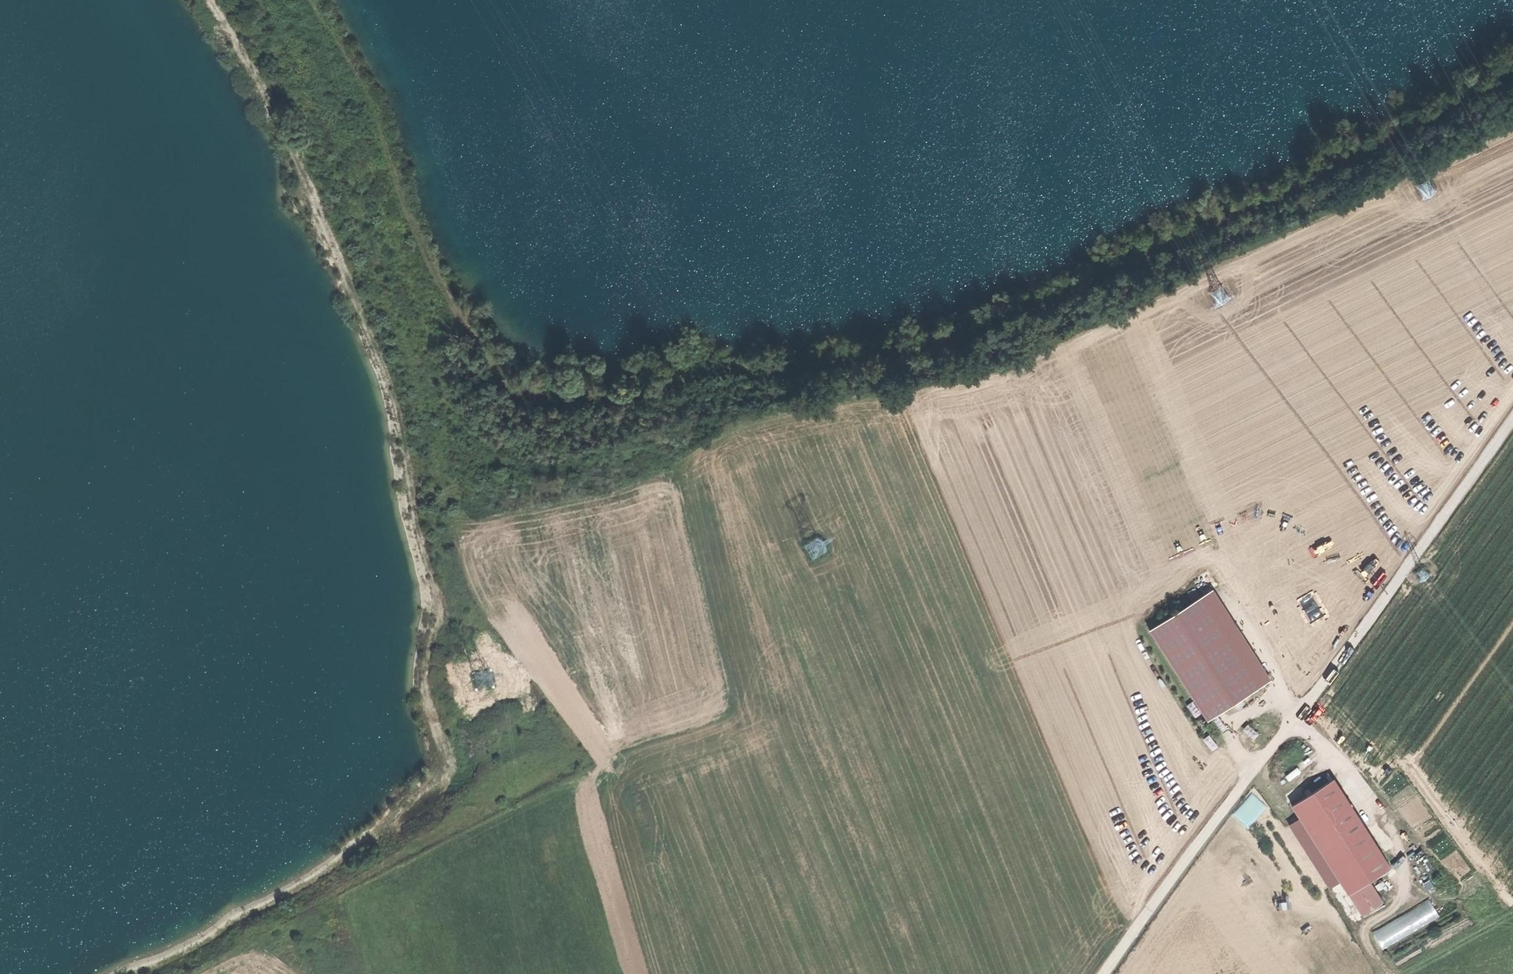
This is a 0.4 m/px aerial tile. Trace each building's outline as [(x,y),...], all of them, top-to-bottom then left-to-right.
[(1268,679),(1212,593),(1152,631),(1207,718),(1268,679)] [(1292,806),(1350,894),(1371,880),(1391,867),(1333,778),(1312,793),(1307,796),(1292,806)] [(1249,827),(1268,806),(1254,792),(1235,813),(1249,827)] [(1385,901),(1371,880),(1350,894),(1364,915),(1385,901)] [(1371,931),(1381,948),(1440,917),(1431,899),(1371,931)]
